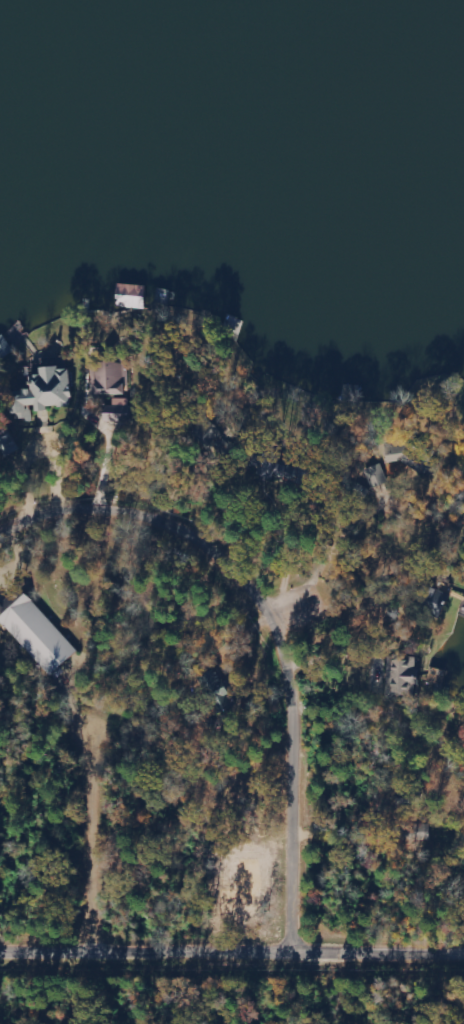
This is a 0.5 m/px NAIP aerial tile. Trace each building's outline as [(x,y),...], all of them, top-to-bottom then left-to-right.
[(92,362),(93,370),(94,395),(125,394),(123,361),(92,362)] [(74,406),(71,369),(61,369),(61,365),(42,367),(42,375),(34,375),(35,390),(14,392),(16,420),(30,418),(29,406),(37,405),(38,409),(74,406)] [(12,428),(0,432),(0,442),(5,458),(20,453),(12,428)] [(390,483),(384,464),(368,470),(374,489),(390,483)] [(441,619),(454,588),(439,582),(426,612),(441,619)] [(54,676),(80,650),(21,588),(0,608),(0,619),(54,676)] [(419,659),(390,658),(389,695),(414,696),(414,686),(418,686),(419,659)]
